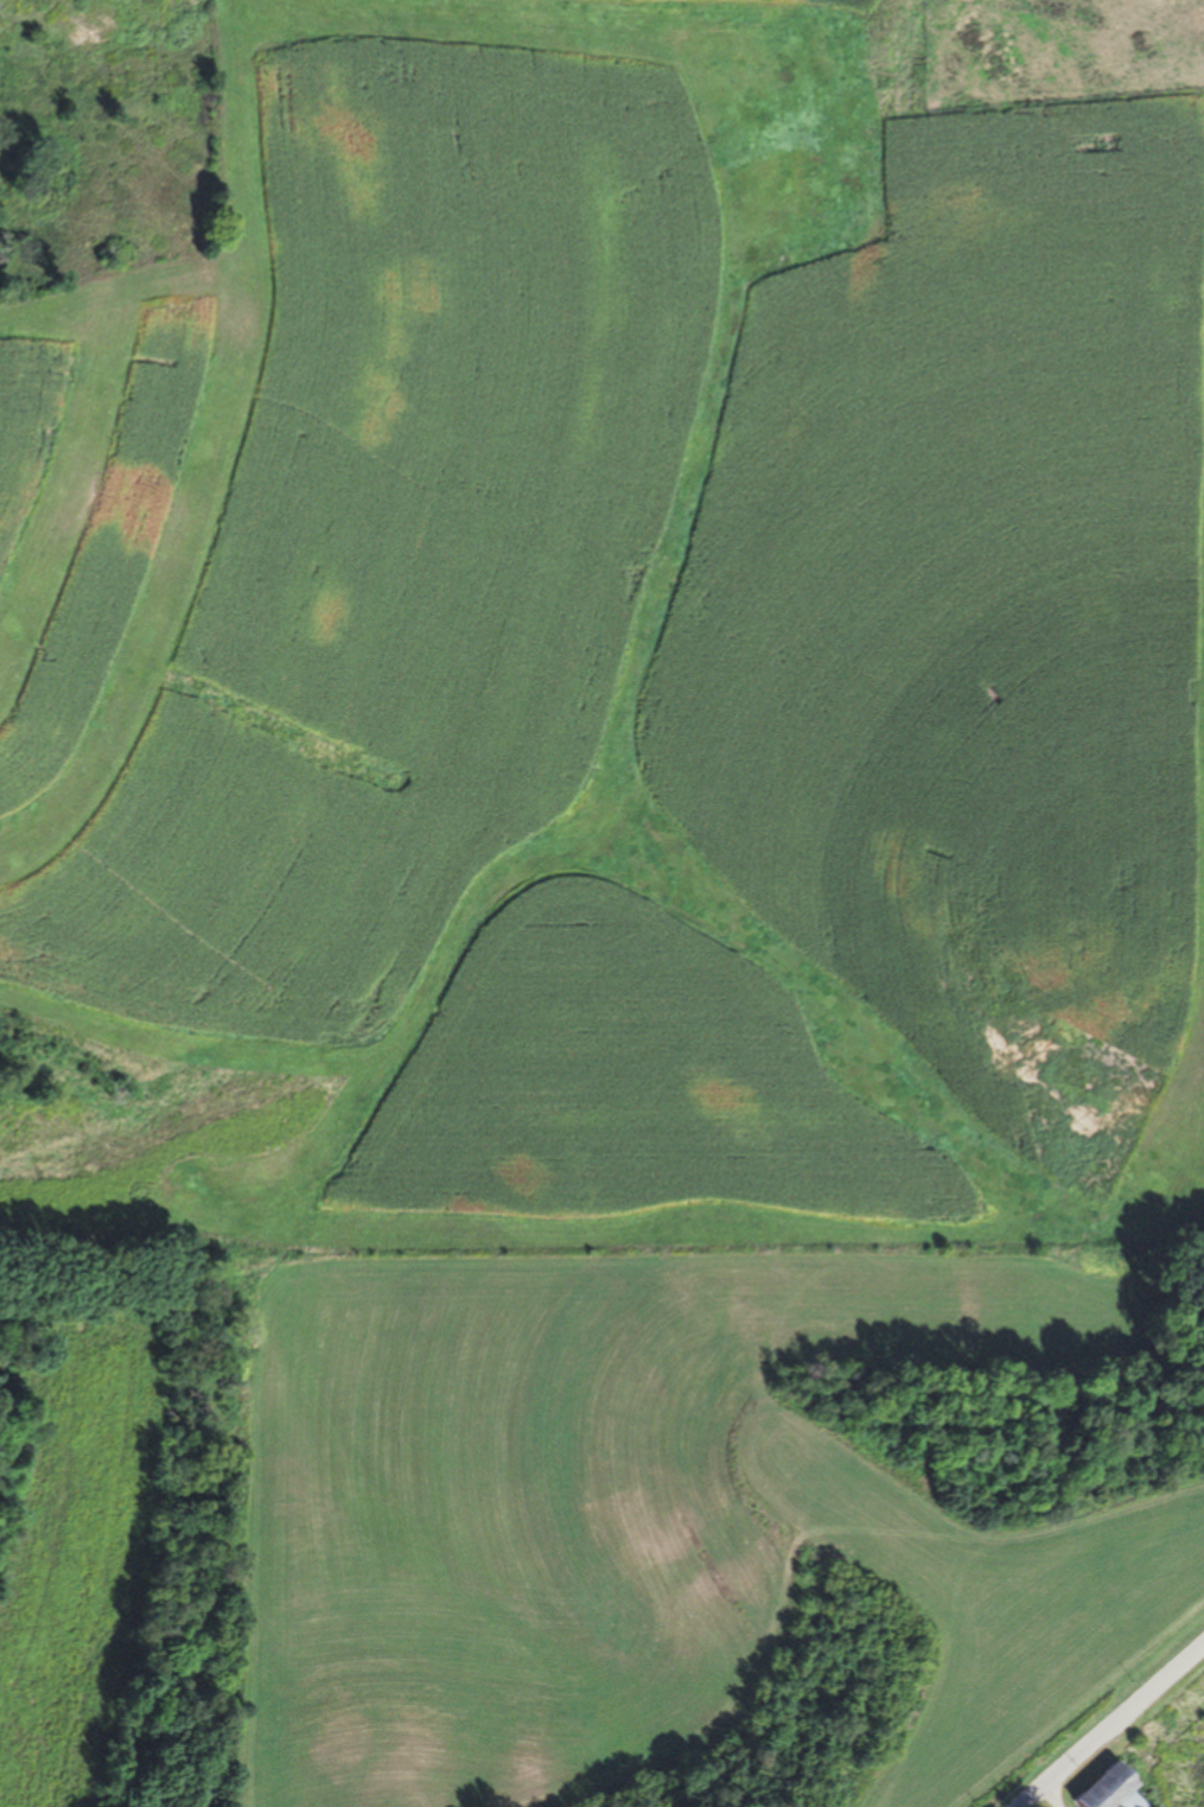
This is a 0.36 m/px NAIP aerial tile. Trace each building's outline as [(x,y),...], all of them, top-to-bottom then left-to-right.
[(1078,1806),(1111,1806),(1113,1805),(1114,1806),(1149,1806),(1131,1787),(1136,1783),(1114,1759),(1070,1798),(1078,1806)]
